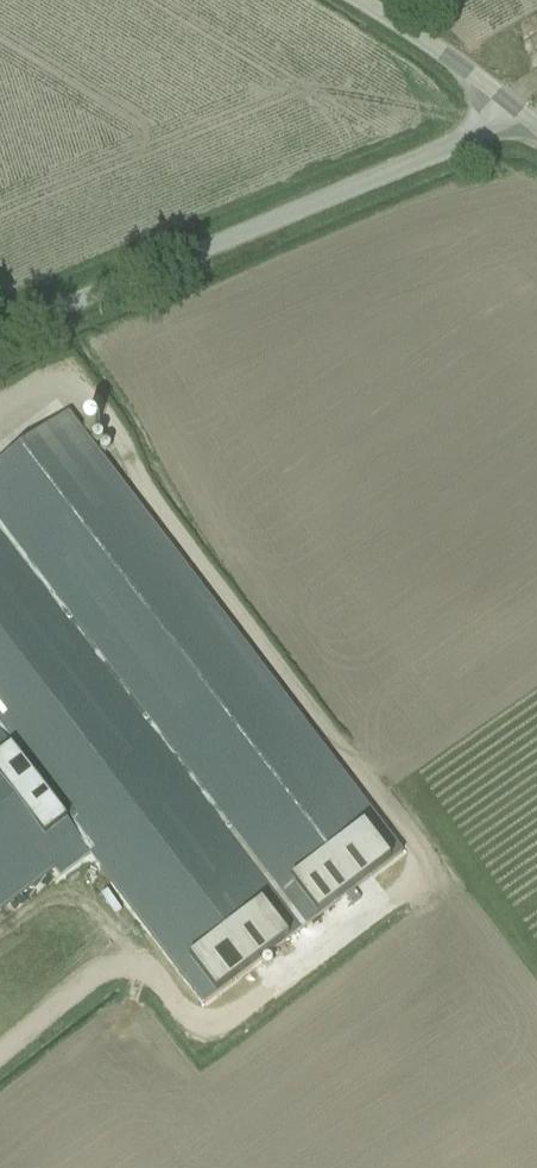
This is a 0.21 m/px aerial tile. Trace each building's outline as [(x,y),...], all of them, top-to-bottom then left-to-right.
[(491,176),(486,163),(474,168),(479,180),(491,176)] [(0,466),(0,737),(90,856),(202,1004),(343,897),(352,890),(401,853),(67,414),(0,466)] [(0,737),(0,910),(53,870),(60,879),(90,856),(0,737)] [(360,899),(352,890),(343,897),(351,906),(360,899)]
